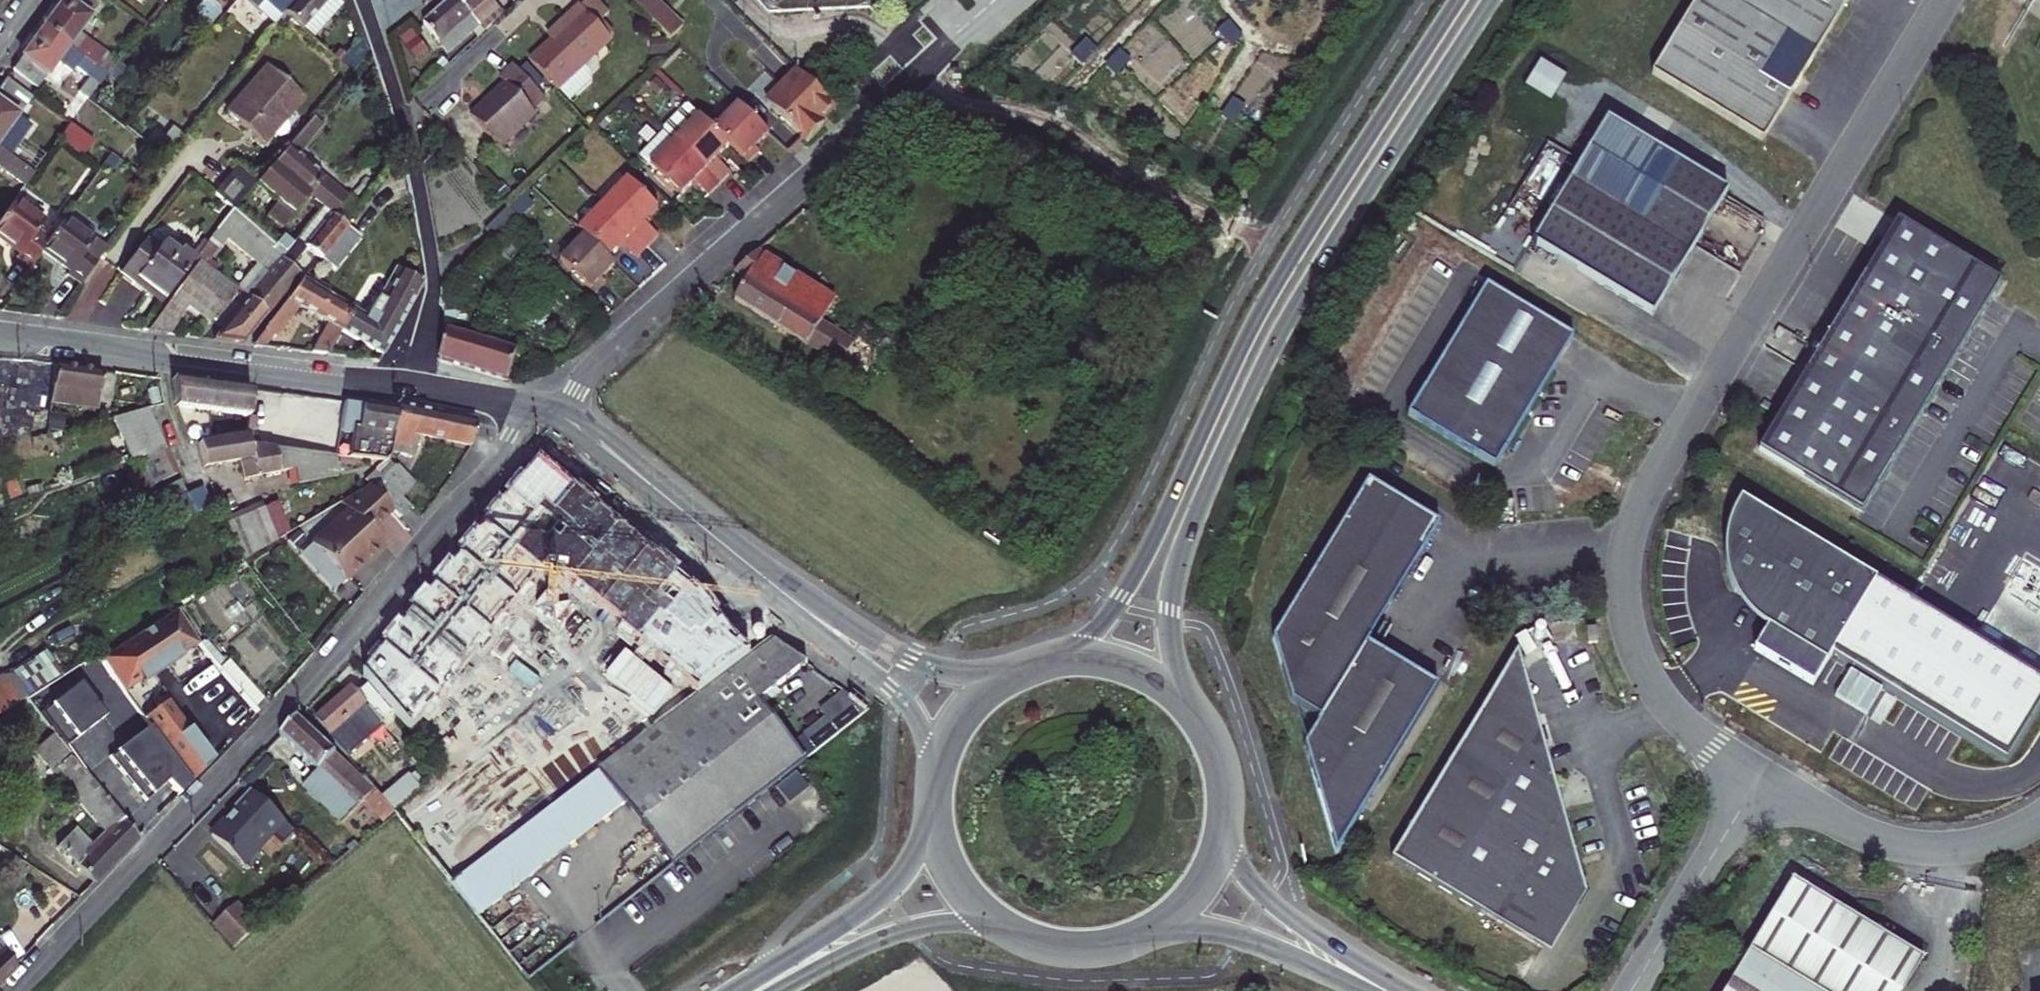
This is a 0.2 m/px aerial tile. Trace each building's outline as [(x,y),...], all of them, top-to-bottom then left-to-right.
[(78,33),(98,5),(91,0),(62,0),(57,7),(42,28),(106,76),(117,62),(78,33)] [(255,8),(274,25),(278,20),(284,13),(295,0),(246,0),(255,8)] [(312,39),(332,17),(321,7),(327,0),(295,0),(284,13),(291,19),(312,39)] [(343,5),(338,0),(327,0),(321,7),(332,17),(343,5)] [(459,0),(449,0),(438,9),(422,23),(448,53),(473,31),(481,24),(459,0)] [(481,24),(486,31),(503,14),(491,0),(459,0),(481,24)] [(597,0),(589,0),(581,8),(610,38),(614,33),(603,20),(610,13),(597,0)] [(671,40),(684,27),(656,0),(639,0),(635,5),(671,40)] [(1763,142),(1826,39),(1849,0),(1697,0),(1652,74),(1763,142)] [(530,61),(557,91),(559,90),(595,56),(612,40),(610,38),(581,8),(579,5),(556,27),(561,33),(545,47),(530,61)] [(278,20),(285,26),(291,19),(284,13),(278,20)] [(481,24),(473,31),(479,38),(486,31),(481,24)] [(75,68),(88,78),(78,92),(88,99),(106,76),(42,28),(27,49),(12,69),(37,88),(56,62),(72,73),(75,68)] [(666,37),(657,45),(669,57),(677,48),(666,37)] [(336,60),(350,73),(355,67),(344,57),(341,55),(336,60)] [(571,101),(591,82),(592,75),(599,68),(599,60),(595,56),(559,90),(571,101)] [(1549,99),(1564,73),(1538,58),(1524,84),(1549,99)] [(443,59),(438,64),(443,70),(448,65),(443,59)] [(471,117),(500,148),(536,115),(532,111),(545,99),(514,66),(501,79),(506,84),(488,101),(471,117)] [(266,67),(226,112),(245,128),(263,144),(271,135),(280,138),(284,137),(289,128),(284,120),(303,98),(266,67)] [(815,133),(824,124),(821,121),(835,107),(797,69),(780,87),(786,92),(771,107),(807,142),(815,133)] [(20,112),(32,97),(6,78),(0,86),(0,97),(20,112)] [(780,87),(766,102),(771,107),(786,92),(780,87)] [(30,126),(0,104),(0,150),(8,156),(18,141),(30,126)] [(730,146),(748,164),(754,158),(760,152),(755,148),(769,134),(738,105),(713,130),(730,146)] [(664,131),(675,141),(699,116),(688,106),(664,131)] [(61,118),(69,124),(76,114),(68,108),(61,118)] [(730,146),(713,130),(699,116),(675,141),(719,185),(725,179),(731,174),(716,160),(730,146)] [(317,171),(298,154),(323,125),(318,121),(313,117),(271,164),(309,195),(323,207),(331,215),(347,197),(317,171)] [(1728,192),(1608,119),(1533,243),(1653,316),(1690,255),(1728,192)] [(59,139),(83,157),(94,141),(70,124),(59,139)] [(145,143),(163,158),(181,135),(173,128),(165,138),(156,131),(145,143)] [(664,131),(640,156),(650,166),(675,141),(664,131)] [(53,146),(45,140),(34,154),(24,167),(33,174),(53,146)] [(8,156),(24,167),(34,154),(18,141),(8,156)] [(681,196),(694,182),(709,196),(714,190),(719,185),(675,141),(650,166),(681,196)] [(23,187),(33,174),(24,167),(8,156),(0,150),(0,170),(23,187)] [(104,165),(116,173),(122,163),(110,156),(104,165)] [(278,202),(292,215),(309,195),(271,164),(255,183),(278,202)] [(213,193),(232,209),(235,206),(255,183),(236,167),(225,180),(213,193)] [(603,205),(647,248),(653,242),(659,236),(644,222),(658,208),(628,179),(603,205)] [(331,215),(343,225),(360,203),(349,195),(347,197),(331,215)] [(45,220),(15,199),(0,219),(0,239),(20,254),(17,258),(23,262),(30,267),(41,250),(55,231),(47,226),(41,234),(37,231),(45,220)] [(516,216),(524,208),(517,200),(509,208),(516,216)] [(266,216),(282,229),(292,215),(278,202),(266,216)] [(578,230),(584,236),(609,259),(622,245),(637,259),(642,253),(647,248),(603,205),(578,230)] [(291,265),(306,249),(313,254),(322,260),(348,228),(346,227),(343,225),(331,215),(323,207),(294,242),(287,251),(287,252),(282,258),(291,265)] [(491,236),(496,241),(518,219),(508,209),(486,231),(491,236)] [(219,246),(250,271),(245,278),(240,285),(236,289),(240,292),(248,297),(247,299),(266,315),(300,273),(291,265),(282,258),(287,252),(287,251),(277,243),(275,245),(268,241),(231,211),(209,239),(219,246)] [(55,231),(41,250),(70,271),(68,274),(74,279),(81,284),(107,249),(64,219),(55,231)] [(1899,220),(1759,450),(1862,512),(2001,282),(1899,220)] [(322,260),(335,270),(360,238),(354,233),(348,228),(322,260)] [(284,234),(277,243),(287,251),(294,242),(284,234)] [(584,236),(560,261),(595,295),(600,290),(606,284),(601,279),(615,265),(609,259),(584,236)] [(236,289),(240,285),(208,260),(219,246),(209,239),(193,260),(193,261),(197,264),(199,260),(236,289)] [(137,280),(164,300),(193,261),(193,260),(180,250),(177,254),(163,243),(154,254),(141,244),(120,273),(127,279),(134,284),(137,280)] [(747,281),(735,300),(778,327),(840,366),(854,345),(820,324),(835,302),(756,253),(745,262),(734,271),(747,281)] [(540,271),(547,277),(555,269),(548,262),(540,271)] [(147,332),(168,334),(171,329),(173,330),(180,318),(188,305),(205,318),(208,313),(214,318),(234,292),(197,264),(147,332)] [(352,309),(340,332),(382,355),(424,279),(418,276),(416,280),(407,275),(399,270),(382,300),(378,297),(365,318),(352,309)] [(275,338),(300,307),(329,325),(321,342),(309,340),(308,346),(307,352),(327,355),(340,332),(352,309),(301,279),(296,290),(265,329),(274,337),(275,338)] [(134,284),(161,304),(164,300),(137,280),(134,284)] [(1408,416),(1495,469),(1507,451),(1574,338),(1487,286),(1408,416)] [(446,313),(461,312),(460,295),(445,296),(446,313)] [(247,299),(213,338),(213,340),(223,341),(243,344),(266,315),(247,299)] [(470,324),(468,311),(461,312),(446,313),(448,332),(441,355),(439,360),(474,370),(508,381),(517,354),(523,355),(524,350),(514,346),(515,343),(498,338),(494,346),(475,340),(476,334),(470,324)] [(205,318),(210,322),(214,318),(208,313),(205,318)] [(267,344),(274,337),(265,329),(256,341),(267,344)] [(56,365),(50,404),(69,406),(71,390),(100,394),(101,382),(103,371),(56,365)] [(17,371),(9,370),(8,379),(16,380),(17,371)] [(8,379),(4,407),(46,413),(51,376),(34,373),(17,371),(16,380),(8,379)] [(193,410),(249,417),(250,403),(251,390),(224,387),(191,383),(172,380),(175,407),(180,421),(192,424),(193,410)] [(69,406),(97,410),(100,394),(71,390),(69,406)] [(391,447),(398,409),(371,406),(344,402),(339,431),(350,432),(347,457),(370,460),(384,462),(387,459),(390,452),(391,447)] [(470,446),(476,419),(437,412),(398,405),(398,409),(391,447),(400,449),(399,454),(414,457),(419,435),(470,446)] [(113,418),(133,462),(136,461),(166,450),(147,410),(113,418)] [(49,430),(62,431),(63,416),(50,415),(49,430)] [(239,461),(244,479),(288,471),(335,464),(335,456),(271,449),(250,447),(247,437),(198,445),(204,468),(239,461)] [(549,455),(554,446),(539,437),(534,447),(549,455)] [(149,488),(177,474),(166,450),(136,461),(149,488)] [(381,476),(393,465),(387,459),(384,462),(375,470),(381,476)] [(360,490),(369,485),(364,480),(375,470),(384,462),(370,460),(370,469),(357,472),(360,490)] [(288,471),(291,486),(336,477),(335,464),(288,471)] [(366,671),(413,730),(547,568),(703,694),(753,656),(721,628),(704,598),(539,464),(366,671)] [(400,518),(411,508),(402,499),(414,487),(393,465),(381,476),(375,470),(364,480),(369,485),(400,518)] [(357,472),(351,474),(356,493),(360,490),(357,472)] [(159,507),(186,494),(180,482),(153,495),(159,507)] [(1305,746),(1336,855),(1438,687),(1368,645),(1423,553),(1440,526),(1369,483),(1274,640),(1293,702),(1321,720),(1305,746)] [(369,530),(391,510),(369,485),(360,490),(356,493),(340,502),(351,514),(335,529),(332,525),(310,545),(344,581),(363,563),(383,545),(369,530)] [(170,523),(194,510),(187,495),(162,508),(170,523)] [(1877,580),(1741,499),(1740,502),(1730,522),(1725,544),(1727,570),(1734,591),(1775,616),(1768,628),(1755,650),(1813,685),(1877,580)] [(277,541),(261,503),(244,510),(260,551),(277,541)] [(242,561),(260,551),(244,510),(234,515),(224,519),(242,561)] [(1748,612),(1768,628),(1775,616),(1734,591),(1736,596),(1748,612)] [(177,612),(101,662),(123,693),(153,673),(154,674),(198,643),(177,612)] [(1598,643),(1596,628),(1588,629),(1589,644),(1598,643)] [(626,803),(675,864),(816,752),(803,736),(792,745),(758,703),(760,701),(775,689),(790,677),(805,664),(773,640),(753,656),(703,694),(655,730),(545,813),(570,846),(626,803)] [(225,663),(206,641),(201,646),(220,668),(225,663)] [(1518,651),(1392,859),(1486,916),(1493,905),(1506,913),(1502,919),(1538,941),(1577,877),(1561,822),(1555,832),(1542,824),(1559,796),(1551,767),(1534,708),(1503,689),(1520,660),(1518,651)] [(220,668),(254,708),(263,699),(228,660),(225,663),(220,668)] [(1503,689),(1534,708),(1520,660),(1503,689)] [(41,689),(29,668),(16,676),(28,698),(41,689)] [(16,676),(0,686),(0,692),(10,709),(26,699),(28,698),(16,676)] [(39,712),(63,747),(103,719),(79,685),(39,712)] [(315,720),(343,752),(349,747),(345,742),(362,728),(367,734),(381,721),(352,688),(334,704),(315,720)] [(760,701),(764,706),(779,694),(775,689),(760,701)] [(0,692),(0,715),(10,709),(0,692)] [(170,758),(190,784),(211,762),(167,701),(142,719),(144,722),(149,728),(170,758)] [(803,736),(816,752),(856,721),(838,708),(803,736)] [(303,787),(343,824),(359,807),(348,797),(363,779),(299,719),(288,729),(281,736),(318,771),(303,787)] [(179,797),(190,784),(170,758),(149,728),(147,726),(109,757),(146,801),(168,783),(179,797)] [(349,747),(352,750),(369,736),(367,734),(362,728),(345,742),(349,747)] [(107,835),(93,849),(74,830),(57,847),(93,883),(106,869),(138,836),(125,821),(86,775),(86,776),(71,757),(57,739),(37,756),(107,835)] [(377,791),(383,798),(403,783),(387,765),(368,781),(377,791)] [(403,783),(414,797),(422,790),(411,776),(403,783)] [(383,798),(394,812),(414,797),(403,783),(383,798)] [(285,822),(251,790),(232,811),(235,813),(227,822),(226,821),(212,837),(245,866),(285,822)] [(366,799),(384,821),(394,812),(383,798),(377,791),(366,799)] [(1565,816),(1559,796),(1542,824),(1555,832),(1561,822),(1565,816)] [(509,841),(535,874),(570,846),(545,813),(509,841)] [(1502,919),(1499,924),(1535,946),(1550,955),(1586,895),(1565,816),(1561,822),(1577,877),(1538,941),(1502,919)] [(452,884),(479,918),(535,874),(509,841),(452,884)] [(1924,959),(1843,910),(1793,880),(1726,990),(1904,990),(1924,959)] [(236,948),(259,928),(238,904),(215,924),(236,948)] [(1486,916),(1499,924),(1502,919),(1506,913),(1493,905),(1486,916)] [(16,967),(1,945),(0,946),(0,981),(16,967)]
